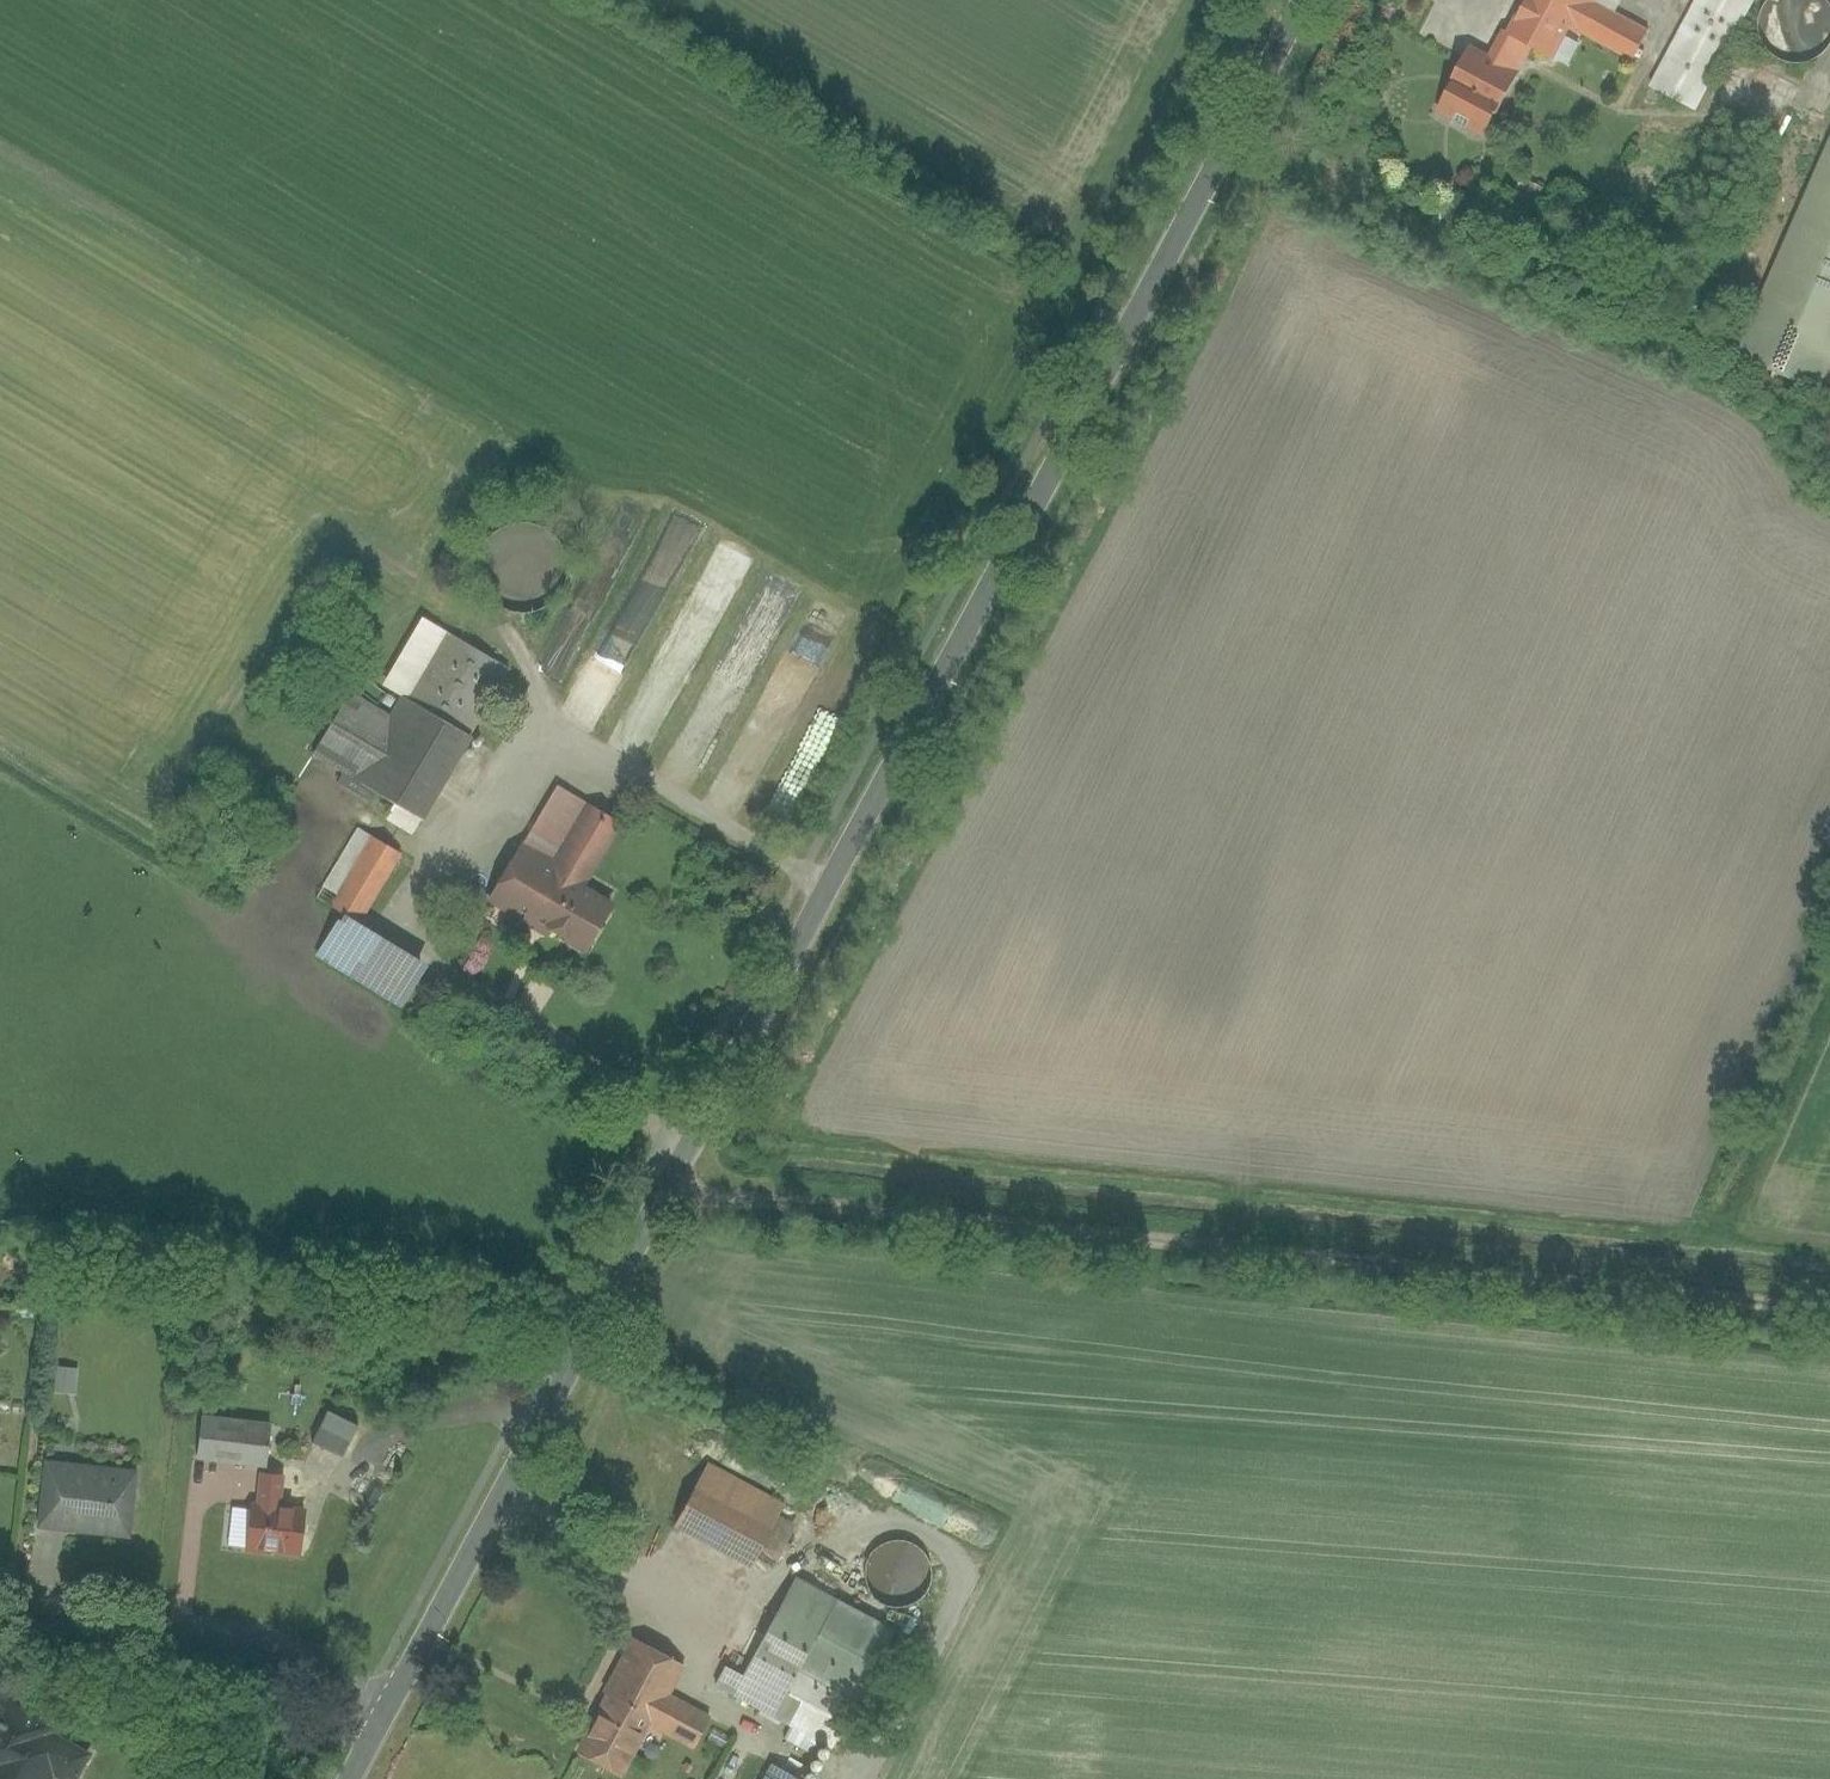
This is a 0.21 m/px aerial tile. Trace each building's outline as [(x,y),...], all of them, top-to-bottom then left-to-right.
[(1503,22),(1555,50),(1568,27),(1583,0),(1516,0),(1503,22)] [(1585,0),(1583,0),(1568,27),(1629,60),(1645,32),(1585,0)] [(1648,83),(1696,109),(1755,0),(1693,0),(1648,83)] [(1823,0),(1763,0),(1767,53),(1827,48),(1823,0)] [(1518,67),(1473,41),(1434,108),(1479,134),(1518,67)] [(1737,344),(1827,383),(1829,377),(1829,124),(1737,344)] [(476,562),(476,577),(481,591),(490,602),(503,610),(517,614),(532,613),(547,606),(558,596),(565,582),(567,567),(564,552),(556,538),(544,529),(529,523),(514,523),(500,528),(489,536),(480,548),(476,562)] [(511,665),(421,612),(381,679),(407,695),(393,717),(348,690),(308,758),(417,822),(511,665)] [(616,820),(559,787),(493,904),(588,957),(622,899),(583,877),(616,820)] [(399,855),(371,839),(336,899),(364,915),(399,855)] [(420,964),(340,916),(320,948),(400,996),(420,964)] [(78,1368),(57,1366),(54,1391),(75,1393),(78,1368)] [(359,1427),(330,1411),(314,1440),(343,1455),(359,1427)] [(272,1422),(203,1414),(198,1458),(267,1466),(272,1422)] [(138,1471),(45,1462),(38,1529),(131,1538),(138,1471)] [(684,1503),(766,1546),(788,1505),(707,1462),(684,1503)] [(262,1503),(253,1502),(248,1551),(303,1557),(309,1508),(283,1506),(286,1476),(265,1474),(262,1503)] [(875,1599),(886,1606),(898,1610),(911,1609),(922,1604),(931,1596),(937,1586),(939,1575),(938,1564),(933,1553),(925,1544),(915,1539),(904,1536),(893,1537),(881,1543),(872,1551),(866,1563),(865,1576),(868,1588),(875,1599)] [(794,1573),(730,1691),(832,1746),(895,1627),(794,1573)] [(574,1747),(624,1774),(684,1663),(634,1636),(574,1747)] [(18,1711),(0,1742),(0,1778),(47,1778),(52,1771),(69,1741),(18,1711)] [(69,1741),(52,1771),(66,1778),(78,1778),(92,1755),(69,1741)] [(773,1761),(763,1778),(806,1778),(773,1761)]
